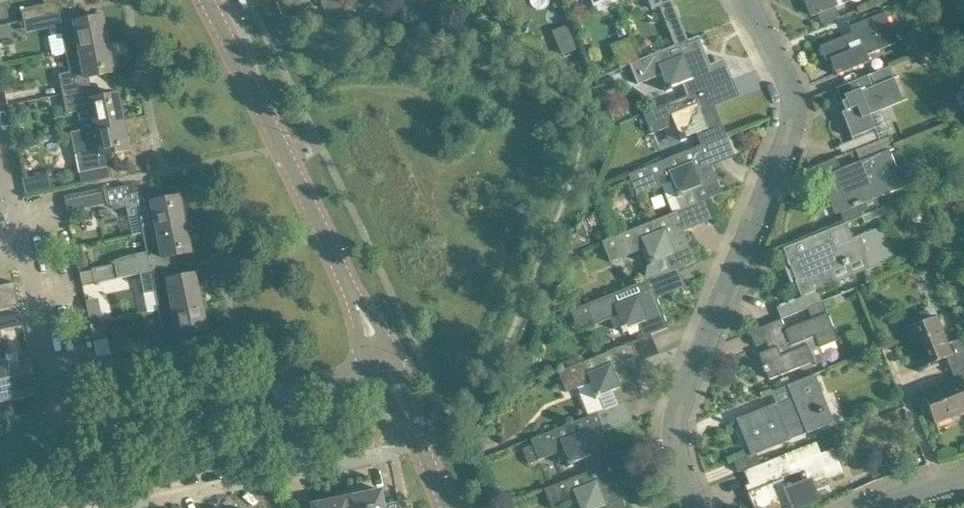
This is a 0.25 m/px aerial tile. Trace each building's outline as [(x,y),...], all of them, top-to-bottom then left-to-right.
[(75,10),(73,0),(44,0),(45,6),(20,10),(23,21),(75,10)] [(339,0),(323,0),(321,1),(327,18),(344,12),(339,0)] [(592,10),(595,9),(596,12),(618,4),(617,0),(588,0),(592,10)] [(651,9),(672,1),(672,0),(648,0),(651,9)] [(812,16),(816,15),(831,8),(834,7),(838,6),(850,1),(850,0),(806,0),(812,16)] [(66,53),(108,44),(102,16),(77,21),(75,10),(23,21),(25,34),(50,29),(51,36),(62,33),(66,53)] [(836,75),(855,67),(869,62),(867,55),(897,42),(885,12),(849,26),(852,33),(819,46),(825,61),(830,59),(836,75)] [(568,27),(551,34),(560,58),(577,51),(568,27)] [(681,82),(686,94),(687,97),(712,86),(698,51),(703,49),(698,36),(631,64),(638,82),(662,73),(666,84),(664,84),(666,90),(670,89),(669,86),(681,82)] [(63,94),(91,88),(89,77),(113,72),(108,44),(66,53),(70,72),(59,74),(63,94)] [(903,102),(894,78),(890,67),(854,81),(836,88),(837,91),(836,92),(835,92),(835,93),(835,94),(838,101),(838,102),(839,103),(840,103),(841,103),(846,101),(849,109),(841,112),(852,138),(875,128),(870,115),(903,102)] [(962,114),(963,113),(963,82),(950,88),(962,114)] [(712,100),(717,98),(712,86),(687,97),(686,94),(644,111),(652,132),(676,123),(680,134),(678,135),(680,141),(684,139),(683,136),(696,131),(701,144),(702,145),(708,143),(709,144),(727,136),(712,100)] [(82,131),(124,122),(118,94),(93,99),(91,88),(63,94),(67,114),(78,111),(82,131)] [(74,152),(75,153),(79,172),(107,167),(105,155),(129,150),(124,122),(82,131),(86,150),(74,152)] [(908,163),(896,168),(889,151),(894,149),(889,137),(855,150),(860,161),(827,174),(832,187),(834,186),(836,192),(827,195),(828,196),(831,195),(838,213),(842,212),(846,223),(847,222),(861,216),(860,213),(879,205),(876,198),(916,181),(908,163)] [(713,155),(709,144),(708,143),(702,145),(701,144),(628,173),(636,195),(674,180),(678,191),(675,192),(677,197),(682,195),(681,193),(692,188),(697,203),(722,193),(708,157),(713,155)] [(22,177),(25,193),(53,188),(49,171),(22,177)] [(143,232),(185,223),(179,196),(154,201),(152,190),(131,194),(129,185),(64,199),(67,212),(106,204),(116,210),(126,207),(128,216),(139,214),(143,232)] [(611,237),(600,241),(608,262),(620,258),(644,248),(649,260),(646,261),(648,265),(653,263),(652,260),(665,255),(671,270),(676,268),(678,267),(695,260),(684,232),(681,224),(686,222),(681,211),(681,210),(680,209),(611,237)] [(801,296),(865,271),(894,259),(881,227),(853,238),(847,222),(846,223),(801,241),(801,240),(783,248),(789,263),(794,261),(801,278),(795,281),(801,296)] [(117,278),(168,268),(166,257),(191,252),(185,223),(143,232),(147,252),(136,254),(136,255),(129,256),(113,262),(114,264),(91,269),(94,282),(117,277),(117,278)] [(581,264),(577,255),(567,259),(570,268),(581,264)] [(159,310),(201,302),(195,274),(170,279),(168,268),(117,278),(117,279),(140,275),(144,294),(155,291),(159,310)] [(659,289),(654,278),(654,277),(585,304),(594,325),(618,315),(622,326),(620,328),(622,333),(627,331),(626,328),(637,324),(643,339),(651,336),(651,335),(668,328),(654,291),(659,289)] [(3,284),(8,308),(19,306),(14,282),(3,284)] [(8,308),(3,284),(0,285),(0,310),(8,308)] [(184,345),(182,335),(206,330),(201,302),(159,310),(163,329),(151,332),(158,361),(177,357),(180,361),(192,358),(189,344),(184,345)] [(937,317),(927,321),(923,311),(902,319),(922,366),(946,357),(950,368),(963,363),(963,340),(963,338),(947,344),(937,317)] [(768,324),(749,332),(755,347),(770,341),(773,348),(758,354),(763,366),(761,367),(764,372),(765,372),(769,380),(787,372),(814,361),(810,351),(838,340),(826,312),(811,318),(809,319),(785,329),(781,319),(768,324)] [(23,326),(20,314),(0,318),(0,330),(23,326)] [(94,342),(108,338),(104,322),(90,325),(94,342)] [(626,344),(567,368),(575,389),(591,383),(596,394),(594,395),(596,401),(601,398),(600,395),(611,391),(617,406),(622,404),(625,403),(624,402),(641,395),(630,367),(627,359),(632,357),(627,345),(626,344)] [(101,382),(121,379),(115,354),(96,359),(101,382)] [(12,399),(37,394),(29,359),(5,364),(12,399)] [(950,368),(955,380),(923,392),(935,422),(963,411),(963,363),(950,368)] [(12,399),(5,364),(0,365),(0,402),(12,399)] [(751,456),(769,448),(835,422),(815,373),(787,384),(792,396),(736,419),(751,456)] [(532,442),(523,446),(531,464),(540,461),(565,451),(569,462),(566,463),(569,469),(574,466),(573,463),(584,459),(589,471),(613,461),(602,434),(599,426),(604,424),(600,413),(599,412),(587,417),(531,439),(532,442)] [(837,454),(834,447),(788,465),(784,454),(743,470),(749,484),(753,482),(756,489),(748,493),(754,507),(790,507),(795,507),(816,500),(809,484),(826,477),(827,479),(844,473),(837,454)] [(544,489),(552,507),(556,507),(577,500),(580,507),(597,507),(626,507),(613,476),(618,474),(613,461),(589,471),(544,489)] [(381,490),(346,497),(349,507),(385,507),(381,490)] [(346,497),(312,504),(313,507),(349,507),(346,497)]
